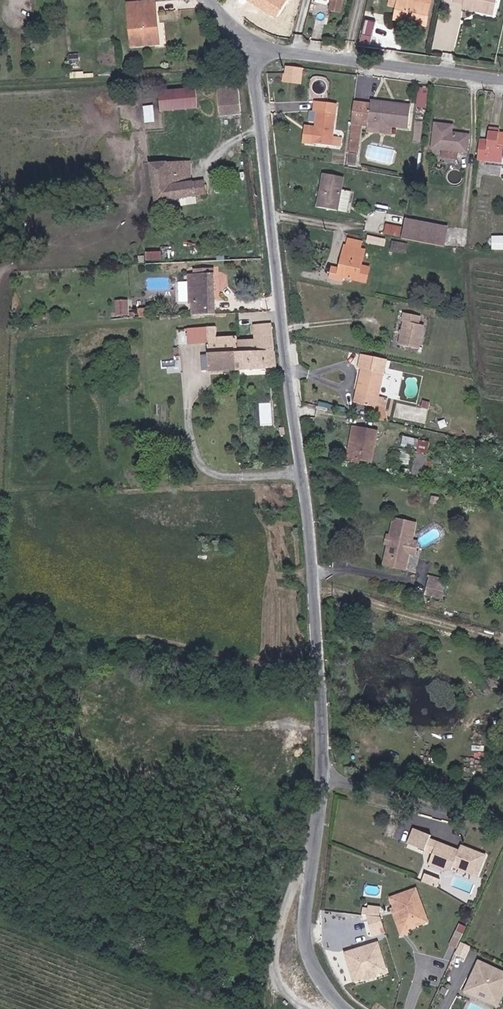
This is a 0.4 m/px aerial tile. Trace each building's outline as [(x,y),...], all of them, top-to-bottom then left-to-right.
[(275,17),(286,0),(247,0),(275,17)] [(342,0),(332,0),(330,8),(340,10),(342,0)] [(396,15),(408,17),(408,21),(427,24),(431,0),(399,0),(396,15)] [(463,2),(462,7),(494,14),(497,0),(455,0),(463,2)] [(158,23),(156,23),(154,2),(129,4),(132,47),(159,45),(158,23)] [(379,22),(366,19),(362,33),(375,37),(379,22)] [(284,81),(303,83),(305,66),(286,65),(284,81)] [(220,117),(242,115),(239,86),(218,88),(220,117)] [(429,108),(430,87),(420,87),(419,107),(429,108)] [(159,91),(160,111),(198,109),(197,89),(159,91)] [(315,102),(314,112),(317,112),(315,129),(311,128),(310,143),(332,146),(337,105),(315,102)] [(368,124),(371,104),(354,102),(352,125),(368,127),(368,124)] [(371,102),(371,104),(368,124),(409,129),(411,107),(371,102)] [(156,105),(145,105),(146,121),(156,121),(156,105)] [(469,135),(452,133),(453,126),(435,124),(432,149),(442,150),(441,158),(457,160),(458,152),(467,153),(469,135)] [(478,160),(485,161),(486,156),(502,158),(502,134),(500,133),(500,129),(489,128),(488,141),(480,140),(478,160)] [(150,164),(150,169),(151,169),(155,203),(206,195),(205,179),(192,181),(191,162),(150,164)] [(317,208),(338,212),(342,190),(344,178),(323,174),(317,208)] [(342,190),(338,212),(347,214),(351,192),(342,190)] [(449,227),(405,219),(402,239),(445,248),(449,227)] [(386,222),(385,233),(399,234),(400,224),(386,222)] [(366,243),(384,247),(386,241),(368,237),(366,243)] [(347,238),(346,246),(361,249),(362,241),(347,238)] [(391,251),(406,254),(408,245),(393,242),(391,251)] [(502,250),(502,242),(493,242),(492,250),(502,250)] [(361,249),(346,246),(344,245),(343,252),(341,253),(339,262),(340,262),(339,269),(332,267),(329,279),(343,282),(344,279),(366,284),(369,268),(362,266),(366,250),(361,249)] [(423,258),(439,261),(441,250),(425,248),(423,258)] [(162,250),(148,251),(148,259),(163,258),(162,250)] [(192,316),(216,314),(214,269),(193,270),(194,275),(188,275),(190,306),(192,306),(192,316)] [(116,298),(116,314),(130,314),(130,298),(116,298)] [(421,317),(404,314),(402,322),(404,322),(399,346),(419,350),(424,327),(419,326),(421,317)] [(266,368),(277,368),(272,323),(253,325),(255,340),(237,341),(238,353),(236,353),(237,370),(266,368)] [(208,345),(207,327),(195,328),(196,345),(208,345)] [(217,327),(207,327),(208,345),(209,355),(209,370),(209,372),(237,370),(236,353),(238,353),(237,341),(237,337),(217,339),(217,327)] [(178,346),(196,345),(195,328),(177,329),(178,346)] [(209,370),(209,355),(201,356),(202,371),(209,370)] [(376,408),(385,410),(392,384),(383,382),(384,374),(383,373),(386,361),(362,355),(358,369),(361,370),(353,403),(376,408)] [(261,401),(260,423),(271,423),(272,401),(261,401)] [(389,423),(385,410),(376,408),(374,420),(389,423)] [(378,431),(356,427),(350,459),(346,458),(345,463),(357,465),(358,461),(372,463),(378,431)] [(350,459),(356,427),(352,427),(346,458),(350,459)] [(424,474),(430,444),(430,443),(403,437),(402,446),(417,449),(411,474),(420,476),(423,476),(424,474)] [(439,445),(430,444),(424,474),(433,476),(439,445)] [(389,544),(386,545),(382,566),(403,571),(407,555),(405,552),(407,542),(410,540),(414,524),(392,519),(388,537),(390,538),(389,544)] [(443,581),(434,579),(433,584),(426,582),(423,596),(439,600),(443,581)] [(415,829),(409,844),(426,851),(431,839),(432,836),(415,829)] [(431,839),(426,851),(434,854),(439,843),(431,839)] [(434,854),(430,865),(445,871),(453,870),(454,867),(478,877),(487,856),(462,846),(460,851),(459,855),(454,853),(456,849),(439,843),(434,854)] [(426,874),(423,882),(438,888),(441,880),(426,874)] [(400,924),(408,928),(428,921),(417,889),(391,898),(394,907),(400,924)] [(409,932),(408,928),(400,924),(394,907),(391,908),(401,934),(409,932)] [(382,917),(367,916),(372,932),(376,930),(378,936),(382,934),(381,929),(385,927),(382,917)] [(450,946),(458,949),(465,934),(457,931),(450,946)] [(379,943),(346,953),(352,974),(357,976),(366,973),(367,970),(372,969),(374,970),(383,968),(385,963),(379,943)] [(501,1006),(502,1001),(502,968),(478,958),(465,992),(501,1006)] [(357,976),(352,974),(355,981),(366,978),(367,980),(378,977),(377,974),(388,971),(385,963),(383,968),(374,970),(372,969),(367,970),(366,973),(357,976)]
